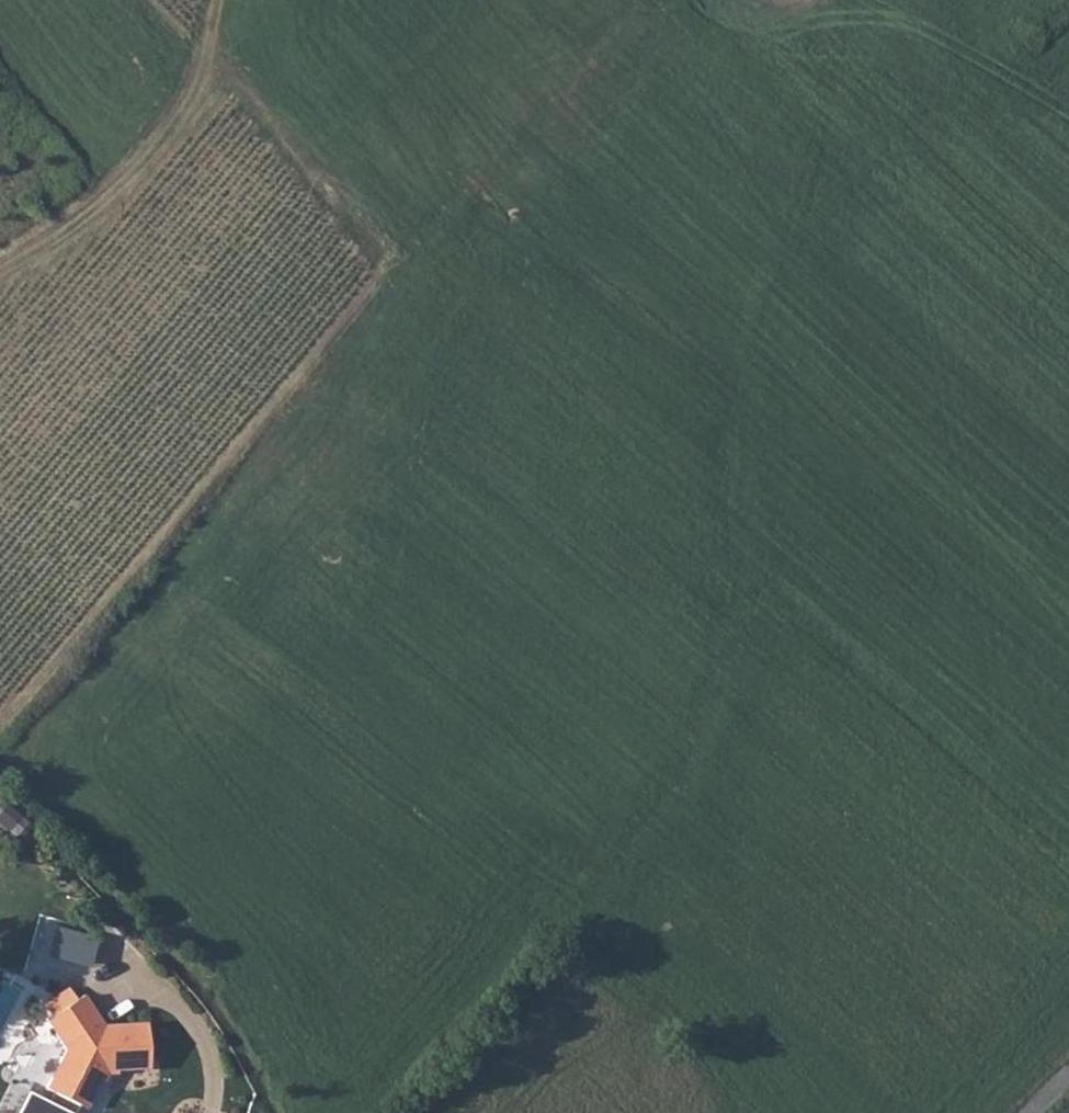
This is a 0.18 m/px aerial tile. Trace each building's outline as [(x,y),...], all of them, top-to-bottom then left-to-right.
[(102,1026),(84,997),(46,1020),(66,1050),(46,1090),(86,1110),(106,1070),(149,1067),(145,1023),(102,1026)]
